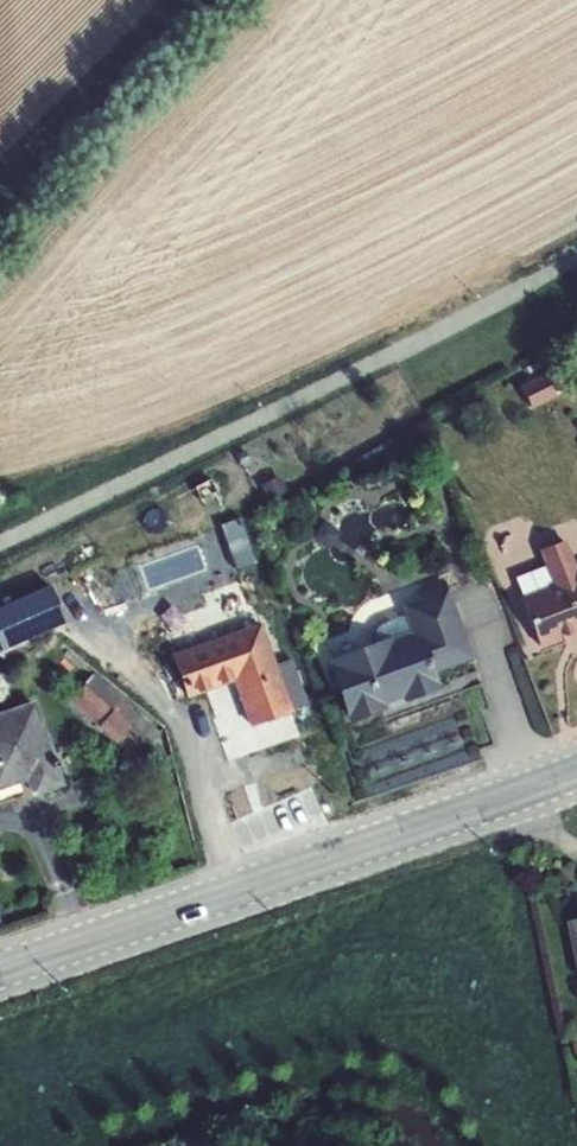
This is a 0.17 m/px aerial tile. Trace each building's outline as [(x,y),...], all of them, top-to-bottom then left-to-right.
[(547,374),(521,386),(531,407),(558,395),(547,374)] [(522,595),(540,646),(563,637),(566,644),(576,639),(576,569),(566,539),(539,549),(552,583),(522,595)] [(254,559),(242,564),(247,583),(261,578),(254,559)] [(467,655),(444,590),(407,606),(410,613),(417,635),(392,645),(388,636),(376,640),(334,654),(338,664),(331,666),(349,716),(382,705),(381,700),(405,692),(406,695),(437,685),(431,667),(467,655)] [(417,635),(410,613),(381,623),(376,629),(374,635),(376,640),(388,636),(392,645),(417,635)] [(187,697),(234,680),(250,724),(292,710),(261,622),(172,655),(187,697)] [(98,724),(117,739),(124,732),(145,749),(159,732),(94,674),(85,682),(86,683),(72,699),(98,724)] [(0,713),(0,787),(27,779),(32,794),(63,784),(35,701),(0,713)] [(0,880),(0,888),(22,882),(20,874),(0,880)] [(113,874),(97,880),(102,894),(118,888),(113,874)]
